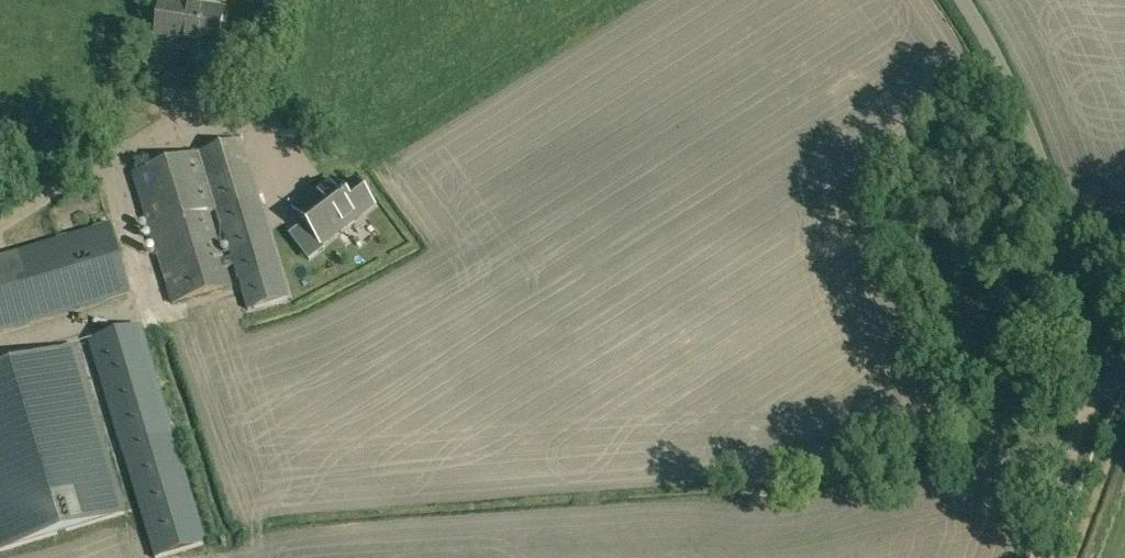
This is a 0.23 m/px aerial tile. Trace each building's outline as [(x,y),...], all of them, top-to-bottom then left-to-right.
[(224,8),(165,0),(160,0),(155,41),(218,49),(224,8)] [(238,141),(202,152),(248,310),(288,298),(250,174),(248,175),(238,141)] [(202,152),(133,173),(173,304),(231,286),(226,268),(235,265),(202,152)] [(373,204),(356,181),(342,192),(334,181),(295,211),(321,244),(373,204)] [(131,294),(110,222),(0,254),(0,332),(131,294)] [(140,326),(90,341),(131,476),(181,461),(169,422),(140,326)] [(0,369),(0,553),(126,514),(75,346),(0,369)]
